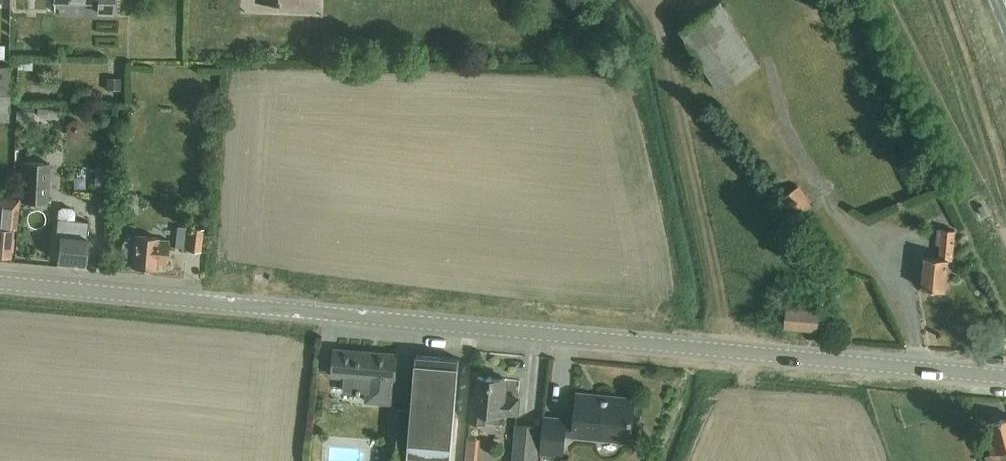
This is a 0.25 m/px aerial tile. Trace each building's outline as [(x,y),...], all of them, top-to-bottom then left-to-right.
[(114,0),(56,0),(56,2),(101,2),(101,11),(114,12),(114,0)] [(722,91),(762,64),(722,3),(682,30),(722,91)] [(18,55),(18,68),(32,68),(32,56),(18,55)] [(11,65),(0,65),(0,118),(9,118),(11,65)] [(106,77),(106,89),(120,89),(120,77),(106,77)] [(38,108),(37,115),(54,117),(55,109),(38,108)] [(17,109),(17,120),(34,121),(35,110),(17,109)] [(67,131),(71,136),(77,137),(82,133),(83,126),(79,121),(73,120),(68,124),(67,131)] [(22,161),(19,197),(19,200),(48,201),(50,163),(22,161)] [(95,168),(93,191),(108,191),(109,168),(95,168)] [(796,219),(813,207),(800,186),(782,198),(796,219)] [(10,254),(13,228),(16,228),(19,200),(19,197),(0,196),(0,253),(10,254)] [(59,209),(56,235),(55,248),(59,248),(58,259),(85,262),(89,221),(75,220),(77,211),(73,207),(63,206),(59,209)] [(189,228),(187,249),(200,250),(203,229),(189,228)] [(954,260),(956,229),(938,228),(937,242),(941,243),(940,256),(926,255),(924,289),(947,291),(950,260),(954,260)] [(121,245),(121,246),(121,247),(121,248),(121,249),(122,250),(122,251),(122,252),(123,253),(124,254),(125,255),(126,256),(127,256),(128,257),(129,257),(130,257),(131,257),(132,258),(132,267),(155,269),(156,262),(167,263),(169,241),(158,240),(158,237),(134,235),(132,235),(131,235),(130,235),(129,235),(128,235),(127,236),(126,237),(125,237),(124,238),(123,239),(123,240),(122,241),(121,242),(121,243),(121,244),(121,245)] [(819,327),(821,310),(791,308),(789,324),(819,327)] [(393,404),(398,354),(336,349),(333,376),(346,377),(345,391),(357,393),(358,389),(368,390),(367,402),(393,404)] [(436,458),(451,459),(460,359),(418,356),(409,460),(436,460),(436,458)] [(473,399),(471,422),(484,423),(485,412),(504,413),(518,414),(519,399),(505,398),(507,379),(479,376),(477,400),(473,399)] [(633,434),(636,399),(615,397),(615,399),(597,398),(597,396),(578,394),(576,421),(572,420),(571,432),(581,433),(583,437),(598,438),(605,432),(633,434)] [(392,407),(388,447),(384,446),(383,460),(405,460),(406,449),(409,408),(392,407)] [(542,454),(564,456),(567,420),(546,418),(542,454)] [(988,435),(993,454),(1001,452),(1005,460),(1005,418),(991,423),(994,434),(988,435)] [(517,425),(514,460),(538,460),(541,427),(517,425)] [(466,460),(479,460),(481,439),(468,437),(466,460)]
